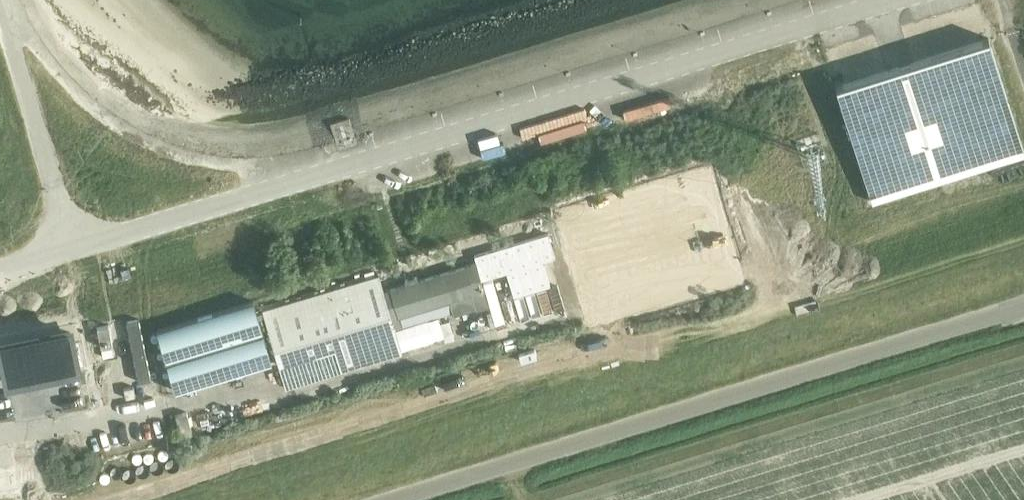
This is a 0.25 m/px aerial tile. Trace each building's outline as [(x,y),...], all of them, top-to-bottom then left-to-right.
[(990,17),(817,68),(870,219),(1023,174),(1023,114),(990,17)] [(717,70),(694,73),(695,83),(718,79),(717,70)] [(261,309),(256,310),(271,361),(280,390),(285,388),(402,353),(395,329),(452,311),(449,302),(469,295),(475,310),(488,306),(480,279),(506,271),(514,295),(550,285),(543,260),(555,257),(548,233),(525,240),(480,254),(473,256),(475,262),(417,280),(416,276),(404,280),(405,283),(388,288),(383,290),(378,273),(261,309)] [(557,294),(569,293),(568,279),(556,280),(557,294)] [(253,300),(156,330),(175,391),(271,361),(253,300)] [(126,321),(139,382),(150,379),(138,318),(126,321)] [(96,327),(101,347),(113,344),(109,325),(96,327)] [(0,340),(0,379),(2,391),(79,375),(69,326),(0,340)] [(133,386),(123,388),(125,398),(135,396),(133,386)] [(186,412),(175,415),(180,436),(192,433),(186,412)]
